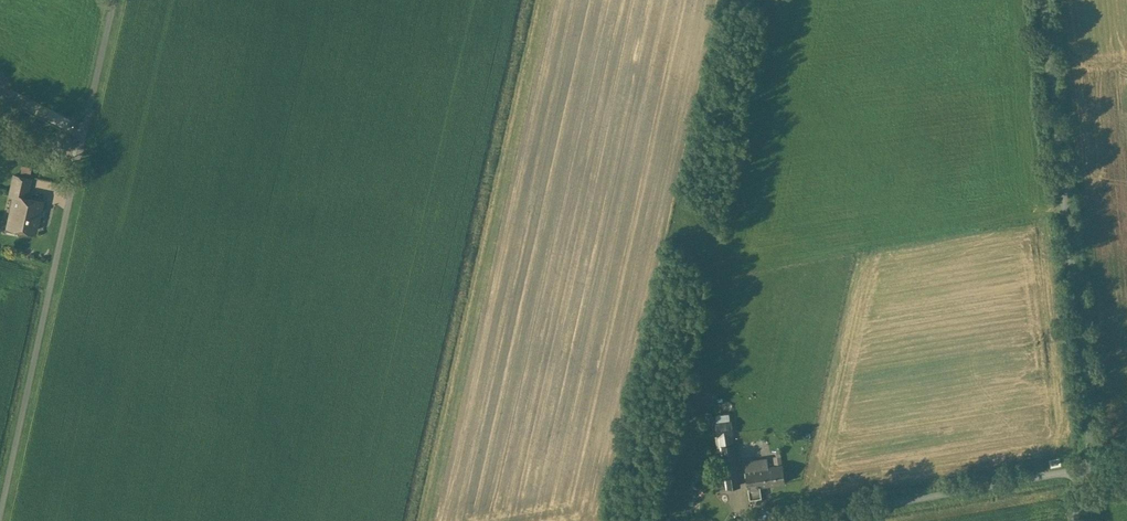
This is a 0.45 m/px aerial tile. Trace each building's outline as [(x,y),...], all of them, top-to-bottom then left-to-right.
[(9,195),(14,196),(14,195),(26,198),(30,179),(14,175),(9,195)] [(8,225),(16,227),(18,230),(22,231),(24,229),(33,231),(36,218),(38,218),(40,209),(39,208),(40,201),(26,198),(14,195),(14,196),(8,225)] [(719,436),(720,447),(731,445),(730,434),(719,436)] [(724,473),(726,487),(740,485),(734,445),(731,445),(720,447),(724,473)] [(767,459),(745,462),(750,499),(761,497),(760,486),(785,483),(782,465),(768,467),(767,459)] [(726,487),(724,473),(714,475),(716,488),(726,487)]
